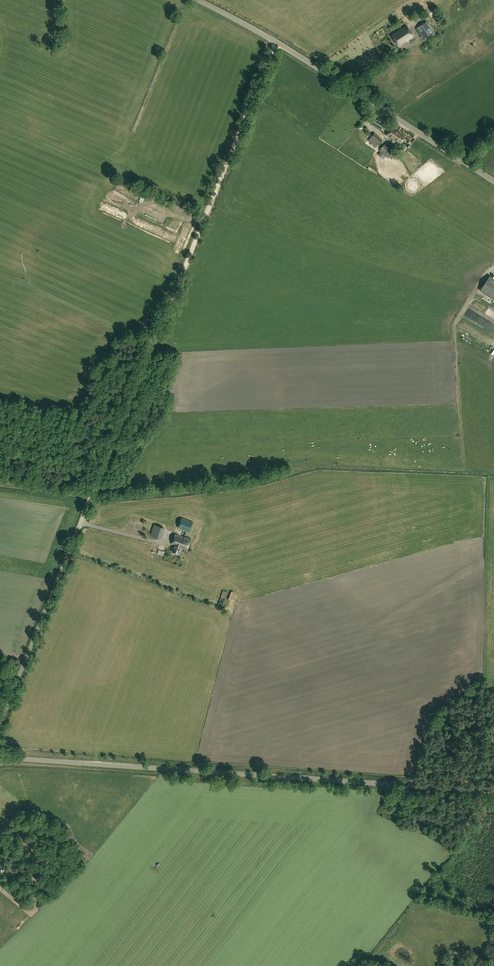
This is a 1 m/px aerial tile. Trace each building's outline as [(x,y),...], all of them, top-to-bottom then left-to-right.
[(437,13),(433,17),(439,25),(444,21),(437,13)] [(435,33),(427,21),(417,28),(425,40),(435,33)] [(392,35),(399,46),(414,36),(406,25),(392,35)] [(374,120),(372,124),(381,130),(384,125),(374,120)] [(386,135),(393,140),(397,134),(396,134),(398,131),(391,127),(386,135)] [(394,140),(400,144),(405,137),(401,134),(402,134),(398,131),(396,134),(397,134),(393,140),(394,140)] [(382,140),(375,133),(369,140),(376,147),(382,140)] [(388,158),(394,152),(384,144),(379,150),(388,158)] [(490,276),(482,287),(493,295),(493,278),(490,276)] [(463,319),(459,326),(484,339),(487,333),(463,319)] [(182,517),(178,527),(189,532),(193,522),(182,517)] [(155,524),(151,536),(160,539),(165,528),(155,524)] [(172,544),(174,545),(172,551),(180,554),(182,548),(187,550),(191,539),(176,533),(172,544)]
